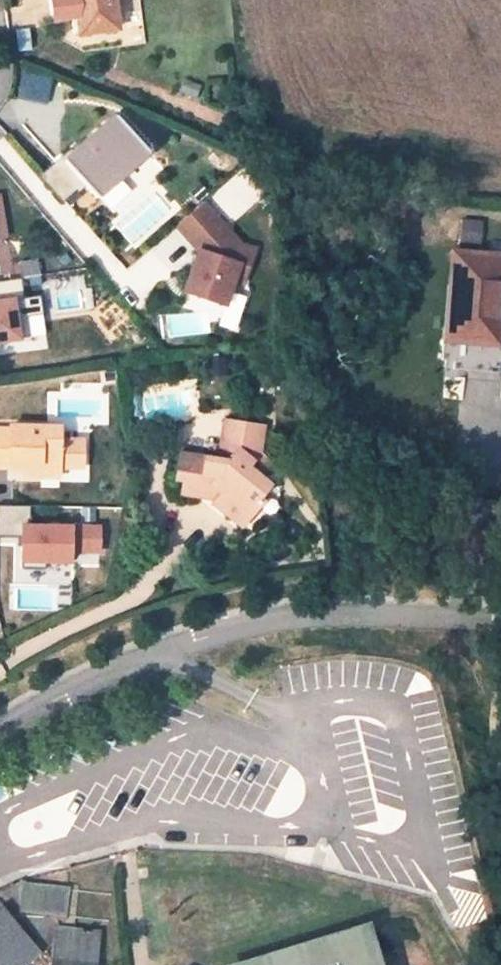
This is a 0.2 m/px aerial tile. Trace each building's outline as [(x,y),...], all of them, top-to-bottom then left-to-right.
[(80,34),(118,30),(113,0),(51,0),(54,19),(77,16),(80,34)] [(20,98),(50,101),(52,76),(22,73),(20,98)] [(95,193),(143,151),(113,116),(65,160),(63,157),(42,176),(61,199),(82,179),(95,193)] [(201,249),(184,291),(232,310),(261,239),(194,212),(183,241),(201,249)] [(500,303),(500,257),(455,253),(452,284),(458,284),(453,340),(497,345),(500,303)] [(26,343),(21,281),(0,282),(0,345),(26,343)] [(218,458),(180,454),(176,479),(182,480),(180,494),(203,497),(204,484),(211,485),(220,491),(214,499),(231,511),(235,506),(248,516),(261,501),(257,498),(268,484),(246,467),(258,452),(261,426),(224,421),(218,458)] [(0,428),(0,468),(9,468),(9,465),(23,465),(23,469),(23,475),(41,476),(42,467),(60,467),(83,467),(84,439),(60,438),(61,425),(10,424),(10,429),(0,428)] [(42,467),(41,476),(59,477),(60,467),(42,467)] [(204,484),(203,497),(214,499),(220,491),(211,485),(204,484)] [(231,511),(214,499),(211,503),(240,527),(248,516),(235,506),(231,511)] [(104,522),(32,523),(32,505),(1,506),(1,536),(25,536),(26,566),(77,565),(77,554),(105,553),(104,522)] [(55,930),(50,964),(90,964),(94,937),(72,933),(79,887),(67,886),(66,891),(39,887),(35,913),(62,917),(60,931),(55,930)] [(40,952),(5,910),(0,915),(0,964),(24,964),(40,952)] [(273,964),(378,964),(369,936),(273,964)]
